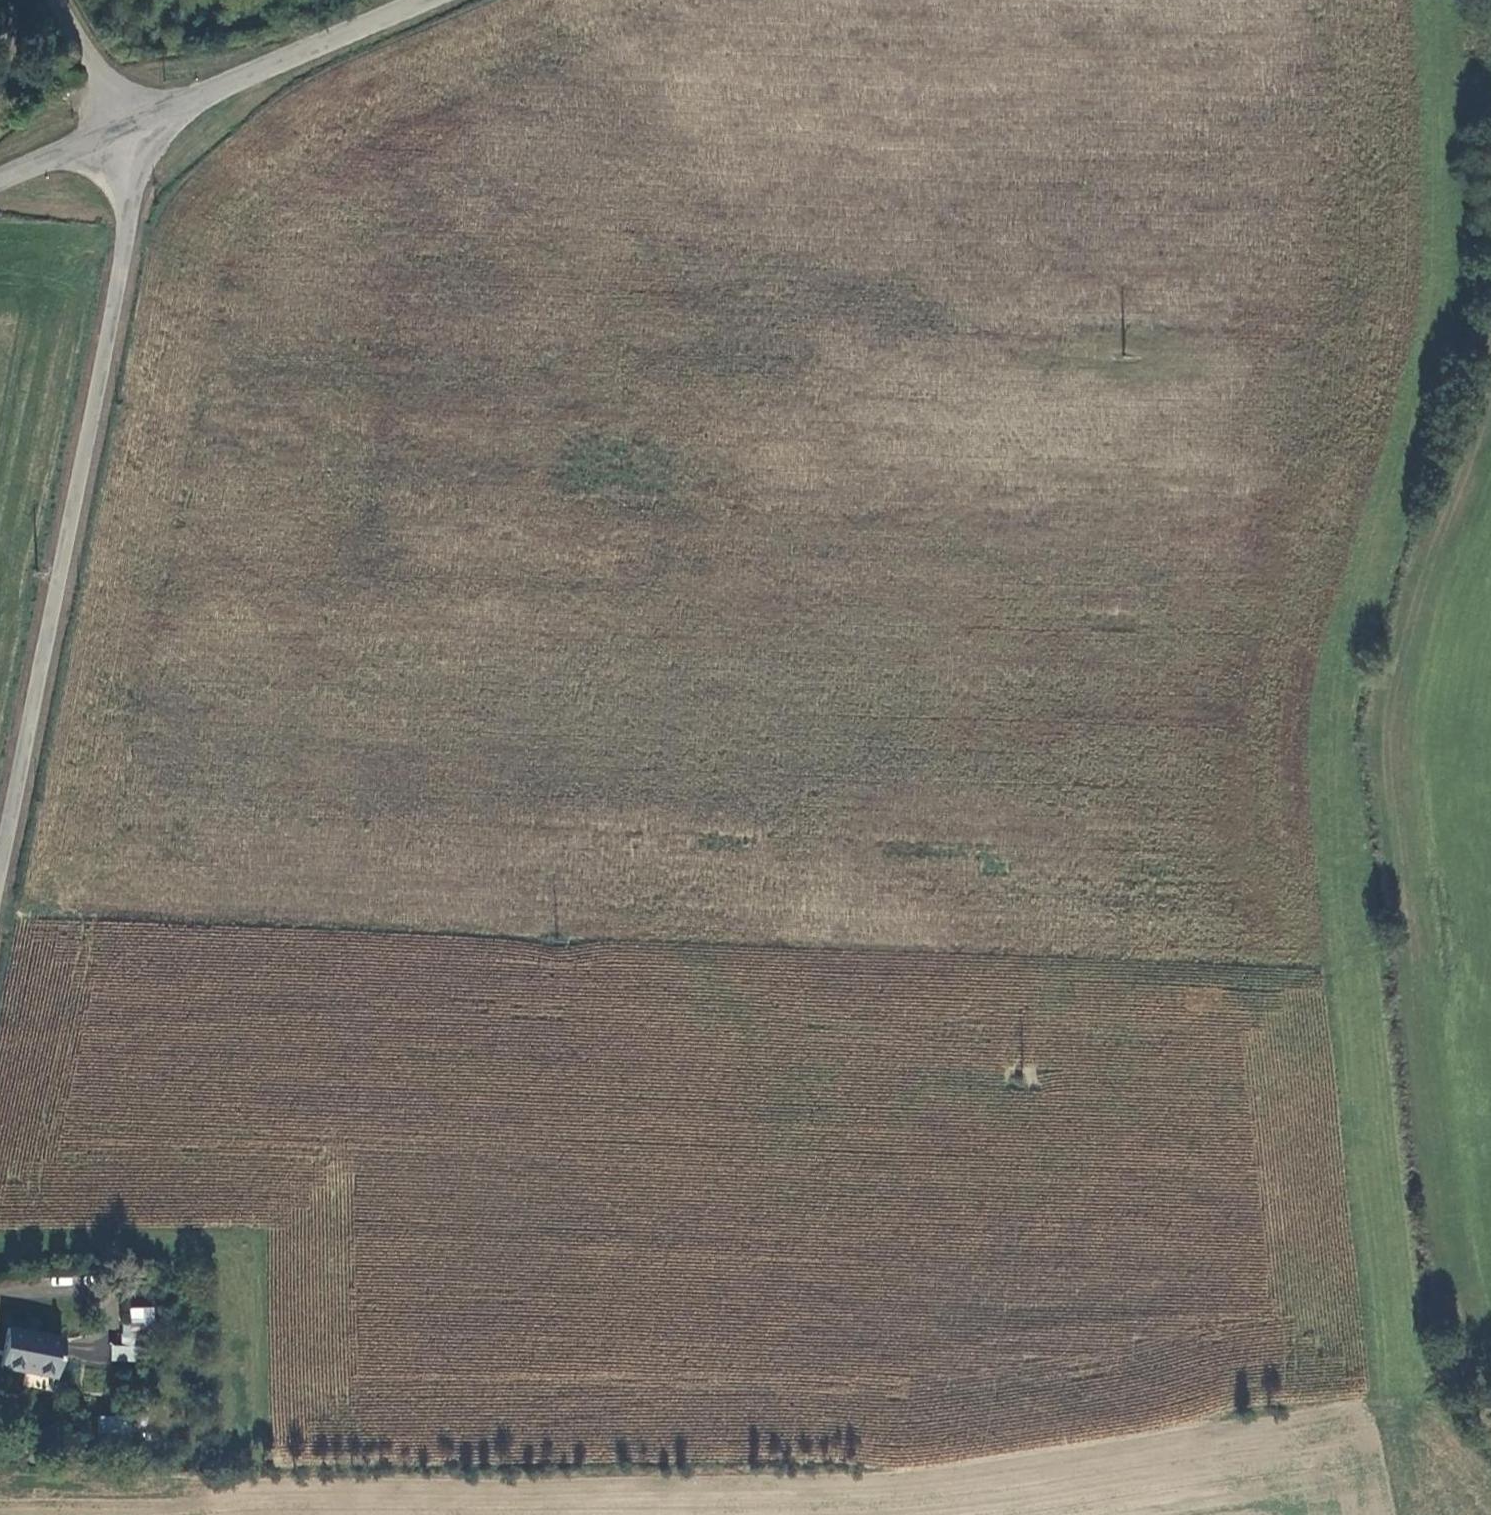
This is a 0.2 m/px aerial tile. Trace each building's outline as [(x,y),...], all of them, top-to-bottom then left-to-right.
[(153,1306),(129,1307),(130,1323),(154,1322),(153,1306)] [(119,1322),(115,1359),(149,1363),(152,1325),(119,1322)] [(8,1326),(0,1361),(0,1368),(52,1378),(60,1337),(8,1326)] [(114,1420),(98,1419),(97,1450),(138,1451),(140,1421),(114,1420)]
